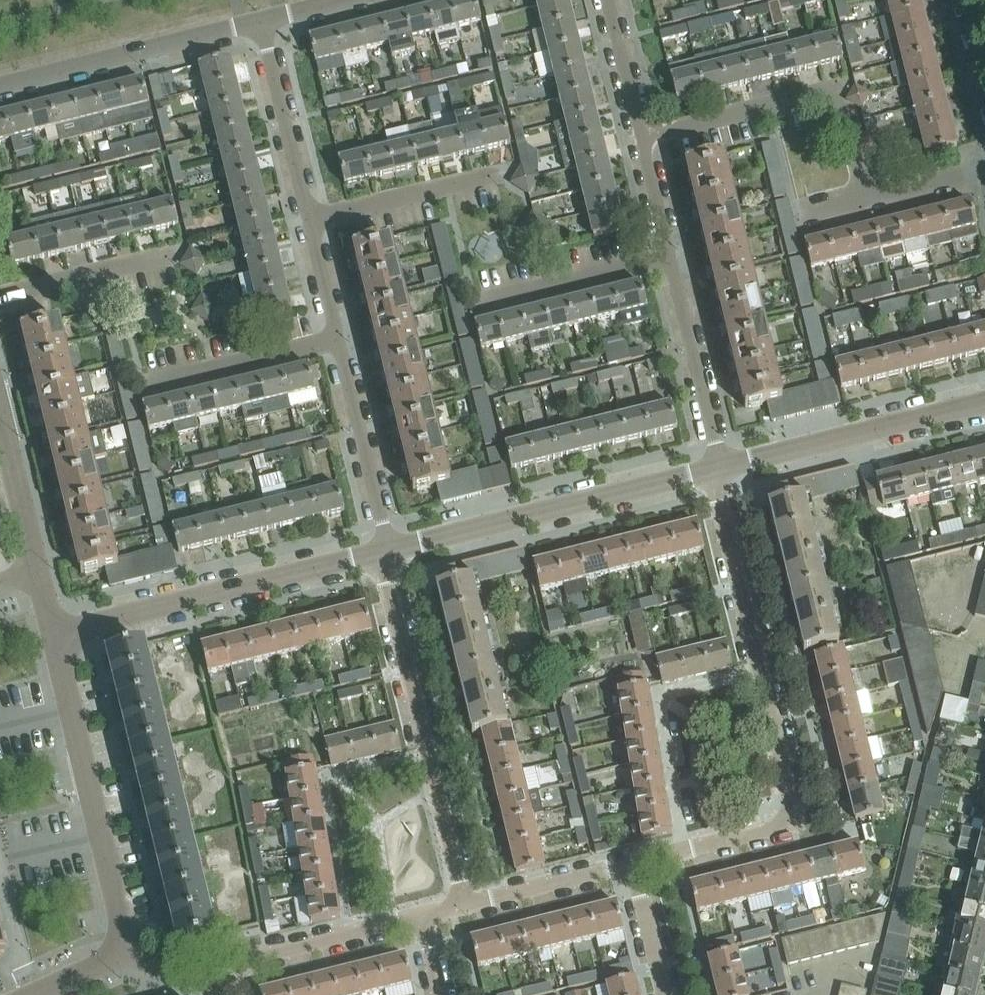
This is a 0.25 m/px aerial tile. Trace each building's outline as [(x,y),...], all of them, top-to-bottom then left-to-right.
[(477,0),(459,0),(451,2),(458,27),(482,21),(477,0)] [(568,0),(564,0),(538,6),(544,29),(573,22),(568,0)] [(730,0),(727,0),(718,3),(720,10),(732,7),(730,0)] [(920,0),(888,0),(891,15),(922,7),(920,0)] [(451,2),(428,8),(434,32),(438,46),(461,40),(458,27),(451,2)] [(851,16),(847,2),(836,5),(840,19),(851,16)] [(770,12),(768,5),(756,8),(758,16),(770,12)] [(928,30),(922,7),(891,15),(897,38),(928,30)] [(434,32),(428,8),(405,13),(412,38),(434,32)] [(696,8),(684,11),(686,19),(698,16),(696,8)] [(758,16),(756,8),(744,11),(746,19),(758,16)] [(686,19),(684,11),(671,14),(673,22),(686,19)] [(405,13),(383,19),(389,44),(392,57),(415,52),(412,38),(405,13)] [(725,24),(722,17),(711,20),(712,27),(725,24)] [(389,44),(383,19),(359,25),(365,50),(389,44)] [(712,27),(711,20),(698,23),(700,30),(712,27)] [(579,45),(573,22),(544,29),(549,52),(579,45)] [(365,50),(359,25),(336,31),(343,55),(365,50)] [(689,33),(687,26),(661,32),(662,40),(689,33)] [(498,28),(490,29),(493,42),(501,40),(498,28)] [(934,53),(928,30),(897,38),(902,61),(934,53)] [(343,55),(336,31),(309,37),(315,62),(343,55)] [(856,34),(844,37),(847,51),(859,48),(856,34)] [(843,60),(837,35),(813,41),(819,66),(843,60)] [(501,40),(493,42),(496,54),(504,52),(501,40)] [(819,66),(813,41),(790,47),(796,71),(819,66)] [(584,68),(579,45),(549,52),(555,75),(584,68)] [(796,71),(790,47),(767,52),(773,77),(796,71)] [(862,62),(859,48),(847,51),(851,65),(862,62)] [(718,52),(694,58),(695,60),(697,70),(703,94),(727,89),(720,64),(721,64),(718,52)] [(773,77),(767,52),(744,58),(750,83),(773,77)] [(939,76),(934,53),(902,61),(908,84),(939,76)] [(236,81),(230,58),(230,57),(200,64),(206,88),(236,81)] [(750,83),(744,58),(721,64),(720,64),(727,89),(750,83)] [(492,67),(490,59),(478,62),(480,70),(492,67)] [(695,60),(669,66),(671,76),(670,76),(677,101),(703,94),(697,70),(695,60)] [(456,68),(444,71),(446,78),(458,75),(456,68)] [(590,91),(584,68),(555,75),(560,98),(590,91)] [(446,78),(444,71),(431,74),(433,81),(446,78)] [(158,76),(150,78),(155,100),(177,95),(171,73),(158,77),(158,76)] [(493,74),(470,79),(472,88),(495,82),(495,81),(493,74)] [(508,74),(501,76),(504,88),(511,86),(508,74)] [(945,99),(939,76),(908,84),(913,107),(945,99)] [(144,79),(120,85),(130,125),(153,120),(154,119),(144,79)] [(409,79),(397,82),(399,90),(411,87),(409,79)] [(472,88),(470,79),(457,83),(459,91),(472,88)] [(241,104),(236,81),(206,88),(212,111),(241,104)] [(399,90),(397,82),(385,85),(387,93),(399,90)] [(120,85),(97,91),(107,131),(130,125),(120,85)] [(514,98),(511,86),(504,88),(507,100),(514,98)] [(868,95),(856,87),(847,100),(868,95)] [(439,95),(437,88),(425,91),(427,99),(439,95)] [(363,90),(351,93),(353,101),(365,98),(363,90)] [(97,91),(74,96),(84,137),(107,131),(97,91)] [(425,91),(412,94),(414,101),(427,99),(425,91)] [(596,114),(590,91),(560,98),(566,121),(596,114)] [(353,101),(351,93),(339,96),(341,104),(353,101)] [(860,108),(868,95),(847,100),(860,108)] [(74,96),(50,102),(56,127),(60,142),(84,137),(74,96)] [(390,99),(378,102),(380,110),(382,109),(392,107),(390,99)] [(951,122),(945,99),(913,107),(919,130),(951,122)] [(56,127),(50,102),(27,108),(34,133),(56,127)] [(380,110),(378,102),(366,105),(368,112),(380,110)] [(247,127),(241,104),(212,111),(217,134),(247,127)] [(27,108),(5,113),(11,138),(15,154),(37,148),(34,133),(27,108)] [(511,144),(502,108),(483,113),(479,114),(481,124),(487,149),(511,144)] [(165,110),(158,112),(161,124),(169,122),(165,110)] [(342,119),(340,111),(328,114),(330,122),(342,119)] [(5,113),(0,114),(0,141),(11,138),(5,113)] [(487,149),(481,124),(479,114),(478,113),(455,118),(458,130),(464,155),(487,149)] [(601,136),(596,114),(566,121),(571,144),(601,136)] [(520,120),(512,122),(515,134),(523,132),(520,120)] [(172,134),(169,122),(161,124),(164,136),(172,134)] [(957,145),(951,122),(919,130),(925,154),(957,145)] [(253,150),(247,127),(217,134),(223,157),(253,150)] [(433,127),(410,133),(412,141),(418,166),(441,160),(435,135),(433,127)] [(409,128),(385,134),(388,146),(395,172),(418,166),(412,141),(410,133),(409,128)] [(464,155),(458,130),(435,135),(441,160),(464,155)] [(526,144),(523,132),(515,134),(518,146),(526,144)] [(880,142),(867,134),(859,148),(880,142)] [(607,159),(601,136),(571,144),(577,167),(607,159)] [(160,149),(158,141),(146,144),(148,152),(160,149)] [(774,142),(762,145),(764,153),(777,151),(774,142)] [(872,155),(880,142),(859,148),(872,155)] [(123,144),(111,147),(112,153),(114,160),(126,157),(124,150),(123,144)] [(395,172),(388,146),(365,152),(371,177),(395,172)] [(258,173),(253,150),(223,157),(229,180),(258,173)] [(779,159),(777,151),(764,153),(766,162),(779,159)] [(371,177),(365,152),(338,159),(344,184),(371,177)] [(114,160),(112,153),(100,156),(102,163),(114,160)] [(692,187),(729,178),(724,154),(686,163),(692,187)] [(177,156),(170,158),(172,170),(180,169),(177,156)] [(153,166),(151,158),(138,161),(140,169),(153,166)] [(613,183),(607,159),(577,167),(582,190),(613,183)] [(781,168),(779,159),(766,162),(768,171),(781,168)] [(78,161),(66,164),(68,172),(80,169),(78,161)] [(140,169),(138,161),(126,164),(128,172),(140,169)] [(68,172),(66,164),(54,167),(55,175),(68,172)] [(539,177),(522,167),(512,184),(539,177)] [(783,177),(781,168),(768,171),(770,180),(783,177)] [(183,181),(180,169),(172,170),(175,183),(183,181)] [(106,177),(104,170),(92,173),(94,180),(106,177)] [(32,172),(20,175),(21,183),(34,180),(32,172)] [(92,173),(80,176),(82,183),(94,180),(92,173)] [(264,196),(258,173),(229,180),(234,203),(264,196)] [(21,183),(20,175),(7,178),(9,186),(21,183)] [(529,194),(539,177),(512,184),(529,194)] [(785,186),(783,177),(770,180),(773,189),(785,186)] [(743,236),(729,178),(692,187),(698,211),(692,213),(695,223),(700,221),(706,245),(743,236)] [(60,189),(58,181),(46,184),(48,192),(60,189)] [(619,206),(613,183),(582,190),(588,213),(619,206)] [(48,192),(46,184),(34,187),(36,195),(48,192)] [(787,195),(785,186),(773,189),(775,198),(787,195)] [(8,193),(0,195),(0,203),(10,201),(8,193)] [(146,195),(123,201),(132,236),(155,230),(149,206),(146,195)] [(270,219),(264,196),(234,203),(240,226),(270,219)] [(178,224),(173,200),(149,206),(155,230),(178,224)] [(790,209),(788,200),(776,203),(778,212),(790,209)] [(123,201),(101,206),(109,241),(132,236),(123,201)] [(970,201),(943,208),(949,233),(950,233),(952,244),(971,239),(979,237),(977,226),(970,201)] [(188,203),(180,204),(183,216),(191,215),(188,203)] [(100,206),(77,212),(85,247),(109,241),(101,206),(100,206)] [(624,229),(619,206),(588,213),(593,237),(624,229)] [(943,208),(920,213),(926,238),(929,250),(952,244),(950,233),(949,233),(943,208)] [(792,218),(790,209),(778,212),(780,221),(792,218)] [(77,212),(54,217),(62,252),(85,247),(77,212)] [(550,223),(533,212),(523,229),(550,223)] [(920,213),(897,219),(903,244),(906,255),(929,250),(926,238),(920,213)] [(194,227),(191,215),(183,216),(186,229),(194,227)] [(54,217),(31,222),(33,233),(39,258),(62,252),(54,217)] [(794,227),(792,218),(780,221),(782,229),(794,227)] [(275,241),(270,219),(240,226),(245,249),(275,241)] [(897,219),(874,225),(880,250),(883,260),(906,255),(903,244),(897,219)] [(540,240),(550,223),(523,229),(540,240)] [(445,224),(432,227),(434,236),(447,233),(445,224)] [(874,225),(851,230),(857,255),(861,269),(884,263),(883,260),(880,250),(874,225)] [(796,235),(794,227),(782,229),(784,238),(796,235)] [(857,255),(851,230),(828,236),(834,261),(857,255)] [(39,258),(33,233),(6,240),(12,264),(39,258)] [(449,242),(447,233),(434,236),(436,245),(449,242)] [(798,244),(796,235),(784,238),(786,247),(798,244)] [(757,293),(743,236),(706,245),(712,268),(706,270),(709,280),(714,278),(720,302),(757,293)] [(834,261),(828,236),(805,242),(811,267),(834,261)] [(396,261),(391,238),(354,246),(359,270),(396,261)] [(281,265),(275,241),(245,249),(251,272),(281,265)] [(451,251),(449,242),(436,245),(439,254),(451,251)] [(800,253),(798,244),(786,247),(788,256),(800,253)] [(207,257),(190,247),(179,265),(207,257)] [(453,259),(451,251),(439,254),(441,262),(453,259)] [(197,275),(207,257),(179,265),(197,275)] [(804,265),(802,258),(790,260),(792,268),(804,265)] [(456,268),(453,259),(441,262),(443,271),(456,268)] [(410,318),(396,261),(359,270),(365,294),(359,295),(362,305),(367,304),(373,327),(410,318)] [(972,263),(958,267),(961,278),(975,274),(972,263)] [(287,288),(281,265),(251,272),(257,295),(287,288)] [(806,273),(804,265),(792,268),(794,276),(806,273)] [(961,278),(958,267),(944,270),(947,281),(961,278)] [(458,277),(456,268),(443,271),(445,280),(458,277)] [(807,281),(806,273),(794,276),(796,284),(807,281)] [(926,275),(912,278),(915,289),(929,286),(926,275)] [(915,289),(912,278),(898,282),(901,293),(915,289)] [(809,289),(807,281),(796,284),(798,291),(809,289)] [(461,290),(459,282),(446,285),(448,294),(461,290)] [(641,283),(614,290),(620,314),(623,326),(650,319),(641,283)] [(880,286),(866,290),(869,301),(883,297),(880,286)] [(957,298),(954,287),(939,290),(942,301),(957,298)] [(292,311),(287,288),(257,295),(262,319),(292,311)] [(811,296),(809,289),(798,291),(800,299),(811,296)] [(463,299),(461,290),(448,294),(450,302),(463,299)] [(620,314),(614,290),(591,295),(597,320),(620,314)] [(869,301),(866,290),(852,293),(855,304),(869,301)] [(942,301),(939,290),(925,294),(928,305),(942,301)] [(826,292),(820,302),(832,310),(838,300),(826,292)] [(771,349),(757,293),(720,302),(725,325),(720,327),(722,336),(727,335),(733,359),(771,349)] [(218,305),(201,294),(191,311),(218,305)] [(597,320),(591,295),(568,301),(574,325),(597,320)] [(813,304),(811,296),(800,299),(801,307),(813,304)] [(910,309),(908,298),(894,302),(896,313),(910,309)] [(465,308),(463,299),(450,302),(452,311),(465,308)] [(574,325),(568,301),(545,306),(551,331),(574,325)] [(896,313),(894,302),(879,305),(882,317),(896,313)] [(208,321),(218,305),(191,311),(208,321)] [(113,306),(100,309),(102,318),(115,315),(113,306)] [(545,306),(521,312),(527,337),(531,351),(554,345),(551,331),(545,306)] [(467,317),(465,308),(452,311),(455,320),(467,317)] [(816,317),(814,309),(803,312),(805,320),(816,317)] [(864,321),(862,309),(847,313),(850,324),(864,321)] [(527,337),(521,312),(498,318),(504,342),(527,337)] [(850,324),(847,313),(833,316),(836,327),(850,324)] [(117,323),(115,315),(102,318),(104,326),(117,323)] [(469,326),(467,317),(455,320),(457,329),(469,326)] [(818,325),(816,317),(805,320),(807,328),(818,325)] [(424,375),(410,318),(373,327),(379,351),(373,353),(375,362),(381,361),(387,384),(424,375)] [(504,342),(498,318),(475,323),(481,348),(504,342)] [(65,344),(59,320),(22,329),(28,353),(65,344)] [(119,332),(117,323),(104,326),(107,335),(119,332)] [(820,333),(818,325),(807,328),(808,336),(820,333)] [(472,334),(469,326),(457,329),(459,337),(472,334)] [(974,329),(980,354),(984,352),(984,326),(974,329)] [(980,354),(974,329),(951,334),(957,359),(980,354)] [(121,341),(119,332),(107,335),(109,344),(121,341)] [(822,341),(820,333),(808,336),(810,343),(822,341)] [(957,359),(951,334),(927,340),(934,365),(957,359)] [(462,350),(475,347),(473,339),(460,342),(462,350)] [(934,365),(927,340),(905,346),(911,371),(934,365)] [(123,350),(121,341),(109,344),(111,353),(123,350)] [(824,348),(822,341),(810,343),(812,351),(824,348)] [(79,402),(65,344),(28,353),(34,377),(28,378),(31,388),(36,387),(42,410),(79,402)] [(911,371),(905,346),(882,352),(888,376),(911,371)] [(477,355),(475,347),(462,350),(464,357),(477,355)] [(642,348),(629,351),(631,359),(643,356),(642,348)] [(826,356),(824,348),(812,351),(814,359),(826,356)] [(781,394),(771,349),(733,359),(739,382),(733,384),(736,393),(741,392),(745,408),(768,402),(781,399),(780,394),(781,394)] [(126,359),(123,350),(111,353),(113,362),(126,359)] [(631,359),(629,351),(616,354),(618,362),(631,359)] [(607,365),(604,352),(595,355),(596,359),(583,363),(585,370),(607,365)] [(888,376),(882,352),(858,357),(864,382),(888,376)] [(478,362),(477,355),(464,357),(466,365),(478,362)] [(864,382),(858,357),(835,363),(841,388),(864,382)] [(662,366),(660,359),(648,362),(650,369),(662,366)] [(828,361),(827,361),(815,364),(820,384),(819,385),(825,409),(838,405),(828,361)] [(480,370),(478,362),(466,365),(468,373),(480,370)] [(585,370),(583,363),(571,366),(573,373),(585,370)] [(129,373),(127,365),(127,364),(114,367),(116,376),(129,373)] [(316,389),(310,364),(281,371),(287,396),(316,389)] [(622,368),(610,371),(612,379),(623,376),(622,368)] [(482,378),(480,370),(468,373),(470,381),(482,378)] [(550,370),(537,373),(539,382),(552,379),(550,370)] [(281,371),(258,376),(264,401),(268,417),(291,412),(287,396),(281,371)] [(612,379),(610,371),(598,374),(599,382),(612,379)] [(131,382),(129,373),(116,376),(118,385),(131,382)] [(539,382),(537,373),(524,376),(526,386),(539,382)] [(438,432),(424,375),(387,384),(392,408),(387,409),(389,419),(395,418),(400,442),(438,432)] [(258,376),(235,382),(241,407),(242,407),(246,421),(268,415),(264,401),(258,376)] [(494,377),(490,384),(490,385),(502,392),(506,384),(494,377)] [(484,385),(482,378),(470,381),(472,388),(484,385)] [(579,388),(577,380),(576,379),(564,382),(566,391),(579,388)] [(133,391),(131,382),(118,385),(120,394),(133,391)] [(241,407),(235,382),(212,388),(218,412),(241,407)] [(566,391),(564,382),(551,385),(553,394),(566,391)] [(825,409),(819,385),(806,388),(812,412),(825,409)] [(218,412),(212,388),(189,393),(195,418),(196,418),(218,412)] [(812,412),(806,388),(793,391),(799,415),(812,412)] [(530,390),(518,393),(520,402),(521,402),(523,411),(534,408),(532,400),(533,399),(531,390),(530,390)] [(135,400),(133,391),(120,394),(123,403),(135,400)] [(487,399),(485,391),(473,394),(475,402),(487,399)] [(799,415),(793,391),(781,394),(780,394),(781,399),(785,418),(799,415)] [(195,418),(189,393),(166,399),(172,424),(173,423),(176,435),(199,429),(196,418),(195,418)] [(520,402),(518,393),(505,397),(507,405),(520,402)] [(172,424),(166,399),(143,404),(149,429),(172,424)] [(490,408),(487,399),(475,402),(478,411),(490,408)] [(785,418),(781,399),(768,402),(772,422),(785,418)] [(137,409),(137,406),(135,400),(123,403),(125,412),(137,409)] [(79,402),(42,410),(47,434),(42,435),(45,445),(50,444),(55,467),(92,458),(107,455),(101,433),(87,436),(79,402)] [(677,429),(671,404),(643,411),(649,436),(677,429)] [(492,417),(490,408),(478,411),(480,419),(492,417)] [(140,418),(137,409),(125,412),(127,421),(140,418)] [(649,436),(643,411),(620,417),(627,441),(649,436)] [(494,425),(492,417),(480,419),(482,428),(494,425)] [(627,441),(620,417),(597,422),(603,447),(627,441)] [(603,447),(597,422),(574,428),(581,453),(603,447)] [(143,430),(141,423),(129,425),(131,433),(143,430)] [(496,434),(494,425),(482,428),(484,437),(496,434)] [(581,453),(574,428),(551,433),(558,458),(581,453)] [(144,438),(143,430),(131,433),(133,441),(144,438)] [(309,431),(297,433),(299,441),(311,438),(309,431)] [(449,476),(438,432),(400,442),(406,465),(400,467),(403,477),(409,475),(412,491),(436,485),(450,482),(449,476)] [(299,441),(297,433),(285,437),(287,444),(299,441)] [(558,458),(551,433),(529,439),(535,464),(558,458)] [(498,442),(496,434),(484,437),(486,445),(498,442)] [(146,446),(144,438),(133,441),(134,449),(146,446)] [(535,464),(529,439),(505,445),(511,470),(535,464)] [(329,449),(328,441),(315,444),(317,452),(329,449)] [(264,442),(251,445),(253,452),(266,449),(264,442)] [(253,452),(251,445),(239,448),(241,456),(253,452)] [(148,454),(146,446),(134,449),(136,457),(148,454)] [(487,451),(489,457),(501,455),(499,448),(487,451)] [(969,454),(977,484),(984,482),(984,450),(969,454)] [(227,451),(217,453),(205,456),(207,464),(229,458),(227,451)] [(292,458),(290,451),(278,454),(280,461),(292,458)] [(150,461),(148,454),(136,457),(138,464),(150,461)] [(280,461),(278,454),(266,457),(268,464),(280,461)] [(977,484),(969,454),(946,460),(956,501),(956,502),(968,499),(965,487),(977,484)] [(489,457),(491,464),(502,461),(501,455),(489,457)] [(207,464),(205,456),(193,459),(195,467),(207,464)] [(106,515),(92,458),(55,467),(61,491),(55,492),(58,502),(63,501),(69,524),(106,515)] [(163,460),(160,464),(158,467),(169,473),(173,466),(163,460)] [(956,501),(946,460),(923,466),(930,494),(933,507),(956,501)] [(152,469),(150,461),(138,464),(140,472),(152,469)] [(491,464),(492,470),(504,467),(502,461),(491,464)] [(245,469),(244,462),(231,465),(233,472),(245,469)] [(233,472),(231,465),(219,468),(221,475),(233,472)] [(930,494),(923,466),(900,471),(907,500),(930,494)] [(479,474),(477,474),(482,494),(496,491),(509,488),(509,486),(504,467),(492,470),(491,471),(479,474)] [(858,487),(854,467),(840,470),(844,491),(858,487)] [(477,474),(479,474),(477,469),(462,473),(468,498),(482,494),(477,474)] [(844,491),(840,470),(826,474),(831,494),(844,491)] [(907,500),(900,471),(875,477),(876,479),(863,482),(870,509),(907,500)] [(199,481),(198,473),(186,476),(187,484),(199,481)] [(468,498),(462,473),(449,476),(450,482),(455,501),(468,498)] [(155,482),(153,474),(142,477),(143,485),(155,482)] [(831,494),(826,474),(812,477),(817,497),(831,494)] [(187,484),(186,476),(173,479),(175,487),(187,484)] [(817,497),(812,477),(798,480),(802,498),(809,496),(810,499),(817,497)] [(308,480),(285,486),(294,524),(317,518),(311,493),(308,480)] [(802,498),(798,480),(784,484),(785,490),(770,494),(773,505),(802,498)] [(157,490),(155,482),(143,485),(145,493),(157,490)] [(455,501),(450,482),(436,485),(441,504),(455,501)] [(271,529),(294,524),(284,485),(261,491),(265,504),(271,529)] [(343,511),(337,486),(311,493),(317,518),(343,511)] [(159,498),(157,490),(145,493),(147,501),(159,498)] [(813,511),(810,499),(809,496),(802,498),(773,505),(768,506),(775,535),(811,527),(807,512),(813,511)] [(160,506),(159,498),(147,501),(149,509),(160,506)] [(271,529),(265,504),(242,510),(248,535),(271,529)] [(162,514),(160,506),(149,509),(151,516),(162,514)] [(248,535),(242,510),(219,516),(225,541),(248,535)] [(164,521),(162,514),(151,516),(153,524),(164,521)] [(117,559),(106,515),(69,524),(75,548),(69,549),(71,559),(77,557),(81,573),(105,567),(118,564),(117,559)] [(225,541),(219,516),(196,522),(202,547),(225,541)] [(202,547),(196,522),(171,528),(178,553),(202,547)] [(704,551),(697,523),(669,529),(676,558),(704,551)] [(975,528),(978,539),(984,537),(984,525),(975,528)] [(167,533),(165,526),(153,529),(155,535),(167,533)] [(814,541),(811,527),(775,535),(781,559),(775,561),(776,566),(823,555),(819,539),(814,541)] [(676,558),(669,529),(646,535),(653,563),(676,558)] [(963,531),(941,537),(943,547),(966,541),(963,531)] [(168,539),(167,533),(155,535),(156,542),(168,539)] [(653,563),(646,535),(624,540),(631,569),(653,563)] [(943,547),(941,537),(929,540),(931,550),(943,547)] [(170,546),(168,539),(156,542),(158,549),(170,546)] [(631,569),(624,540),(601,546),(608,574),(631,569)] [(176,570),(170,546),(158,549),(137,554),(143,578),(176,570)] [(608,574),(601,546),(578,551),(585,580),(608,574)] [(917,546),(882,555),(884,562),(919,553),(917,546)] [(528,569),(523,549),(508,552),(514,572),(528,569)] [(585,580),(578,551),(556,557),(563,585),(585,580)] [(514,572),(508,552),(494,555),(499,576),(514,572)] [(143,578),(137,554),(117,559),(118,564),(105,567),(110,586),(143,578)] [(499,576),(494,555),(480,559),(485,579),(499,576)] [(826,569),(823,555),(776,566),(778,572),(784,570),(789,594),(825,585),(821,570),(826,569)] [(556,557),(533,563),(539,590),(563,585),(556,557)] [(485,579),(480,559),(466,562),(471,583),(477,581),(485,579)] [(471,583),(466,562),(452,566),(453,573),(457,587),(471,583)] [(914,573),(912,562),(886,569),(889,579),(914,573)] [(477,581),(471,583),(457,587),(453,573),(439,576),(441,586),(437,587),(444,616),(478,608),(475,594),(480,593),(477,581)] [(917,583),(914,573),(889,579),(891,590),(917,583)] [(917,583),(891,590),(894,600),(919,594),(917,583)] [(828,598),(825,585),(789,594),(795,617),(789,619),(790,625),(837,613),(833,597),(828,598)] [(641,610),(664,605),(659,586),(651,588),(654,598),(638,601),(641,610)] [(701,586),(685,590),(688,599),(703,595),(701,586)] [(688,599),(685,590),(670,594),(672,602),(688,599)] [(919,594),(894,600),(897,611),(922,604),(919,594)] [(641,610),(638,601),(625,605),(627,614),(641,610)] [(695,612),(693,604),(693,603),(668,610),(670,618),(695,612)] [(978,603),(975,616),(981,617),(984,618),(984,605),(978,603)] [(922,604),(897,611),(899,621),(928,629),(922,604)] [(372,633),(365,605),(337,612),(343,640),(372,633)] [(486,637),(482,623),(478,608),(444,616),(450,640),(444,642),(445,647),(486,637)] [(608,609),(594,612),(596,621),(611,618),(608,609)] [(343,640),(337,612),(314,617),(321,645),(343,640)] [(596,621),(594,612),(580,616),(582,625),(596,621)] [(841,627),(837,613),(790,625),(791,629),(797,628),(803,653),(839,644),(835,628),(841,627)] [(321,645),(314,617),(292,623),(298,651),(321,645)] [(549,624),(548,624),(550,633),(565,629),(563,620),(549,624)] [(928,629),(899,621),(900,624),(906,648),(931,641),(929,631),(928,629)] [(298,651),(292,623),(269,628),(276,656),(298,651)] [(276,656),(269,628),(247,634),(253,662),(276,656)] [(247,634),(224,640),(231,667),(236,687),(251,683),(249,676),(256,675),(253,662),(247,634)] [(897,636),(888,638),(892,653),(900,650),(897,636)] [(493,667),(489,653),(486,637),(445,647),(447,652),(452,651),(458,675),(493,667)] [(231,667),(224,640),(200,646),(206,673),(231,667)] [(732,669),(725,641),(703,647),(709,674),(732,669)] [(931,641),(906,648),(909,660),(934,654),(931,641)] [(150,667),(144,643),(108,652),(114,676),(150,667)] [(709,674),(703,647),(680,652),(686,679),(709,674)] [(850,672),(849,672),(844,650),(815,657),(820,679),(850,672)] [(686,679),(680,652),(656,657),(662,685),(686,679)] [(934,654),(909,660),(912,673),(937,666),(934,654)] [(908,682),(902,659),(883,664),(888,687),(899,684),(908,682)] [(973,684),(984,687),(984,662),(978,661),(973,684)] [(937,666),(912,673),(915,685),(940,678),(937,666)] [(156,692),(150,667),(114,676),(120,700),(156,692)] [(500,696),(496,681),(493,667),(458,675),(464,698),(458,700),(459,706),(500,696)] [(369,670),(351,674),(353,683),(372,678),(369,670)] [(863,693),(858,670),(849,672),(850,672),(820,679),(826,702),(863,693)] [(353,683),(351,674),(338,677),(341,686),(353,683)] [(652,711),(648,688),(646,675),(619,680),(620,690),(618,690),(622,716),(652,711)] [(940,678),(915,685),(927,734),(929,734),(942,696),(943,691),(940,678)] [(322,681),(306,685),(308,694),(325,690),(322,681)] [(914,704),(908,682),(899,684),(905,707),(914,704)] [(980,707),(984,687),(973,684),(969,702),(968,704),(980,707)] [(308,694),(306,685),(293,688),(295,697),(308,694)] [(364,696),(362,687),(337,693),(340,702),(364,696)] [(156,694),(156,692),(120,700),(126,725),(162,716),(158,701),(173,698),(171,690),(156,694)] [(866,692),(863,693),(826,702),(831,725),(861,718),(872,715),(866,692)] [(277,693),(262,696),(264,705),(279,701),(277,693)] [(239,696),(215,702),(219,716),(243,710),(239,696)] [(264,705),(262,696),(248,700),(250,709),(264,705)] [(507,725),(503,711),(500,696),(459,706),(460,710),(466,709),(473,734),(482,731),(507,725)] [(980,707),(968,704),(969,702),(946,697),(940,720),(964,726),(967,713),(984,718),(984,709),(980,707)] [(570,707),(562,709),(561,709),(565,728),(574,725),(570,707)] [(656,735),(652,711),(622,716),(626,740),(656,735)] [(920,728),(916,712),(907,715),(911,730),(920,728)] [(556,714),(547,716),(551,731),(559,729),(556,714)] [(168,740),(162,716),(126,725),(132,749),(168,740)] [(866,740),(861,718),(831,725),(837,748),(866,740)] [(401,750),(395,723),(371,729),(378,756),(401,750)] [(528,745),(523,723),(511,726),(510,725),(507,726),(507,725),(482,731),(488,755),(516,748),(528,745)] [(579,744),(574,725),(565,728),(570,746),(579,744)] [(923,741),(920,728),(911,730),(914,743),(923,741)] [(378,756),(371,729),(348,735),(355,762),(378,756)] [(355,762),(348,735),(324,741),(331,768),(355,762)] [(660,759),(656,735),(626,740),(630,764),(660,759)] [(173,765),(168,740),(132,749),(138,773),(173,765)] [(872,763),(866,740),(837,748),(842,770),(872,763)] [(564,745),(563,745),(555,747),(558,762),(567,760),(564,745)] [(522,771),(516,748),(488,755),(493,778),(522,771)] [(946,751),(934,748),(929,763),(928,764),(942,767),(946,751)] [(979,761),(981,753),(969,750),(967,759),(979,761)] [(582,757),(574,759),(573,759),(577,777),(586,775),(582,757)] [(319,794),(316,772),(316,771),(315,771),(312,759),(285,763),(287,774),(286,774),(290,799),(319,794)] [(664,784),(660,759),(630,764),(634,789),(664,784)] [(571,774),(567,760),(558,762),(562,777),(571,774)] [(872,763),(842,770),(848,793),(877,786),(872,763)] [(918,780),(922,765),(913,763),(910,778),(918,780)] [(936,788),(942,767),(928,764),(923,785),(931,786),(931,787),(936,788)] [(143,798),(179,789),(173,765),(138,773),(143,798)] [(527,793),(522,771),(493,778),(499,800),(527,793)] [(590,792),(586,775),(577,777),(582,794),(590,792)] [(915,795),(918,780),(910,778),(906,793),(915,795)] [(668,808),(664,784),(634,789),(638,813),(668,808)] [(926,808),(931,787),(931,786),(923,785),(918,806),(926,808)] [(248,786),(239,788),(243,807),(251,805),(248,786)] [(884,814),(877,786),(848,793),(855,821),(884,814)] [(185,813),(179,789),(143,798),(149,822),(185,813)] [(538,791),(527,793),(499,800),(504,823),(532,816),(543,813),(538,791)] [(578,805),(575,791),(566,793),(570,807),(578,805)] [(324,819),(319,794),(290,799),(294,824),(324,819)] [(255,824),(251,805),(243,807),(246,826),(255,824)] [(582,819),(578,805),(570,807),(573,822),(582,819)] [(593,805),(585,807),(585,808),(589,825),(598,823),(593,805)] [(926,830),(931,809),(926,808),(918,806),(913,827),(926,830)] [(672,833),(668,808),(638,813),(642,838),(672,833)] [(191,837),(185,813),(149,822),(155,846),(191,837)] [(538,839),(532,816),(504,823),(510,846),(538,839)] [(298,848),(328,843),(324,819),(294,824),(298,848)] [(984,822),(974,819),(971,830),(963,828),(960,838),(984,844),(984,822)] [(602,840),(598,823),(589,825),(593,842),(602,840)] [(876,843),(872,825),(862,827),(865,841),(876,843)] [(588,844),(584,827),(575,830),(579,846),(588,844)] [(920,852),(926,830),(913,827),(908,849),(920,852)] [(197,862),(191,837),(155,846),(161,870),(197,862)] [(258,838),(249,839),(252,856),(261,854),(258,838)] [(960,838),(958,849),(976,854),(973,864),(984,867),(984,844),(960,838)] [(545,866),(538,839),(510,846),(516,873),(545,866)] [(332,867),(328,843),(298,848),(302,872),(332,867)] [(864,872),(858,844),(831,850),(838,878),(864,872)] [(915,873),(920,852),(908,849),(902,870),(915,873)] [(838,878),(831,850),(808,856),(815,884),(826,881),(828,889),(840,886),(838,878)] [(264,873),(261,854),(252,856),(256,875),(264,873)] [(815,884),(808,856),(785,861),(792,889),(815,884)] [(792,889),(785,861),(762,867),(769,895),(792,889)] [(203,886),(197,862),(161,870),(167,895),(203,886)] [(973,864),(968,885),(984,889),(984,867),(973,864)] [(336,892),(332,867),(302,872),(306,897),(336,892)] [(769,895),(762,867),(740,872),(747,900),(769,895)] [(909,895),(915,873),(902,870),(897,892),(909,895)] [(747,900),(740,872),(717,878),(723,906),(747,900)] [(723,906),(717,878),(690,884),(696,913),(723,906)] [(968,885),(963,907),(984,912),(984,889),(968,885)] [(209,910),(203,886),(167,895),(173,919),(209,910)] [(267,886),(258,888),(262,904),(271,903),(267,886)] [(306,897),(294,899),(299,927),(311,924),(311,922),(340,917),(336,892),(306,897)] [(904,916),(909,895),(897,892),(892,913),(904,916)] [(274,921),(271,903),(262,904),(265,923),(274,921)] [(623,931),(616,903),(588,910),(595,938),(623,931)] [(862,905),(846,909),(848,917),(864,913),(862,905)] [(963,907),(958,928),(984,935),(984,912),(963,907)] [(848,917),(846,909),(831,912),(833,921),(848,917)] [(215,935),(209,910),(173,919),(179,943),(215,935)] [(595,938),(588,910),(566,915),(573,943),(595,938)] [(885,914),(871,918),(853,923),(859,949),(878,944),(885,914)] [(573,943),(566,915),(543,921),(550,949),(573,943)] [(815,916),(800,920),(802,929),(817,925),(815,916)] [(802,929),(800,920),(786,924),(788,932),(802,929)] [(543,921),(520,927),(527,955),(538,952),(541,963),(553,960),(550,949),(543,921)] [(859,949),(853,923),(841,925),(848,951),(859,949)] [(848,951),(841,925),(830,928),(836,954),(848,951)] [(527,955),(520,927),(498,932),(505,960),(527,955)] [(769,928),(754,931),(756,940),(772,936),(769,928)] [(836,954),(830,928),(818,931),(824,957),(836,954)] [(958,928),(952,950),(984,958),(984,935),(958,928)] [(756,940),(754,931),(731,937),(733,946),(756,940)] [(824,957),(818,931),(806,934),(813,960),(824,957)] [(505,960),(498,932),(471,939),(478,967),(505,960)] [(813,960),(806,934),(794,937),(800,963),(813,960)] [(910,940),(887,934),(882,955),(906,961),(910,940)] [(733,946),(731,937),(716,941),(718,950),(733,946)] [(800,963),(794,937),(781,941),(787,966),(800,963)] [(782,967),(778,949),(769,951),(773,969),(782,967)] [(984,967),(984,958),(952,950),(947,971),(980,979),(982,967),(984,968),(984,967)] [(743,976),(737,951),(707,958),(713,983),(743,976)] [(378,962),(385,990),(386,994),(413,994),(414,994),(411,984),(412,984),(406,960),(405,955),(378,962)] [(909,962),(906,961),(882,955),(877,973),(905,980),(909,962)] [(378,962),(355,968),(362,994),(366,994),(385,990),(378,962)] [(620,965),(603,969),(605,978),(622,974),(620,965)] [(786,984),(782,967),(773,969),(777,986),(786,984)] [(355,968),(333,973),(338,994),(362,994),(355,968)] [(605,978),(603,969),(580,975),(583,984),(605,978)] [(980,979),(947,971),(942,993),(949,994),(978,994),(979,991),(977,990),(980,979)] [(333,973),(310,979),(314,994),(338,994),(333,973)] [(583,984),(580,975),(567,979),(569,987),(583,984)] [(743,976),(713,983),(716,994),(747,994),(743,976)] [(876,977),(871,994),(901,994),(904,984),(876,977)] [(635,978),(598,987),(600,994),(639,994),(635,978)] [(310,979),(287,985),(290,994),(314,994),(310,979)] [(536,987),(538,994),(540,994),(553,992),(551,983),(536,987)] [(287,985),(260,991),(260,994),(290,994),(287,985)] [(866,992),(841,986),(839,994),(866,994),(866,992)] [(536,987),(521,990),(523,994),(538,994),(536,987)]
